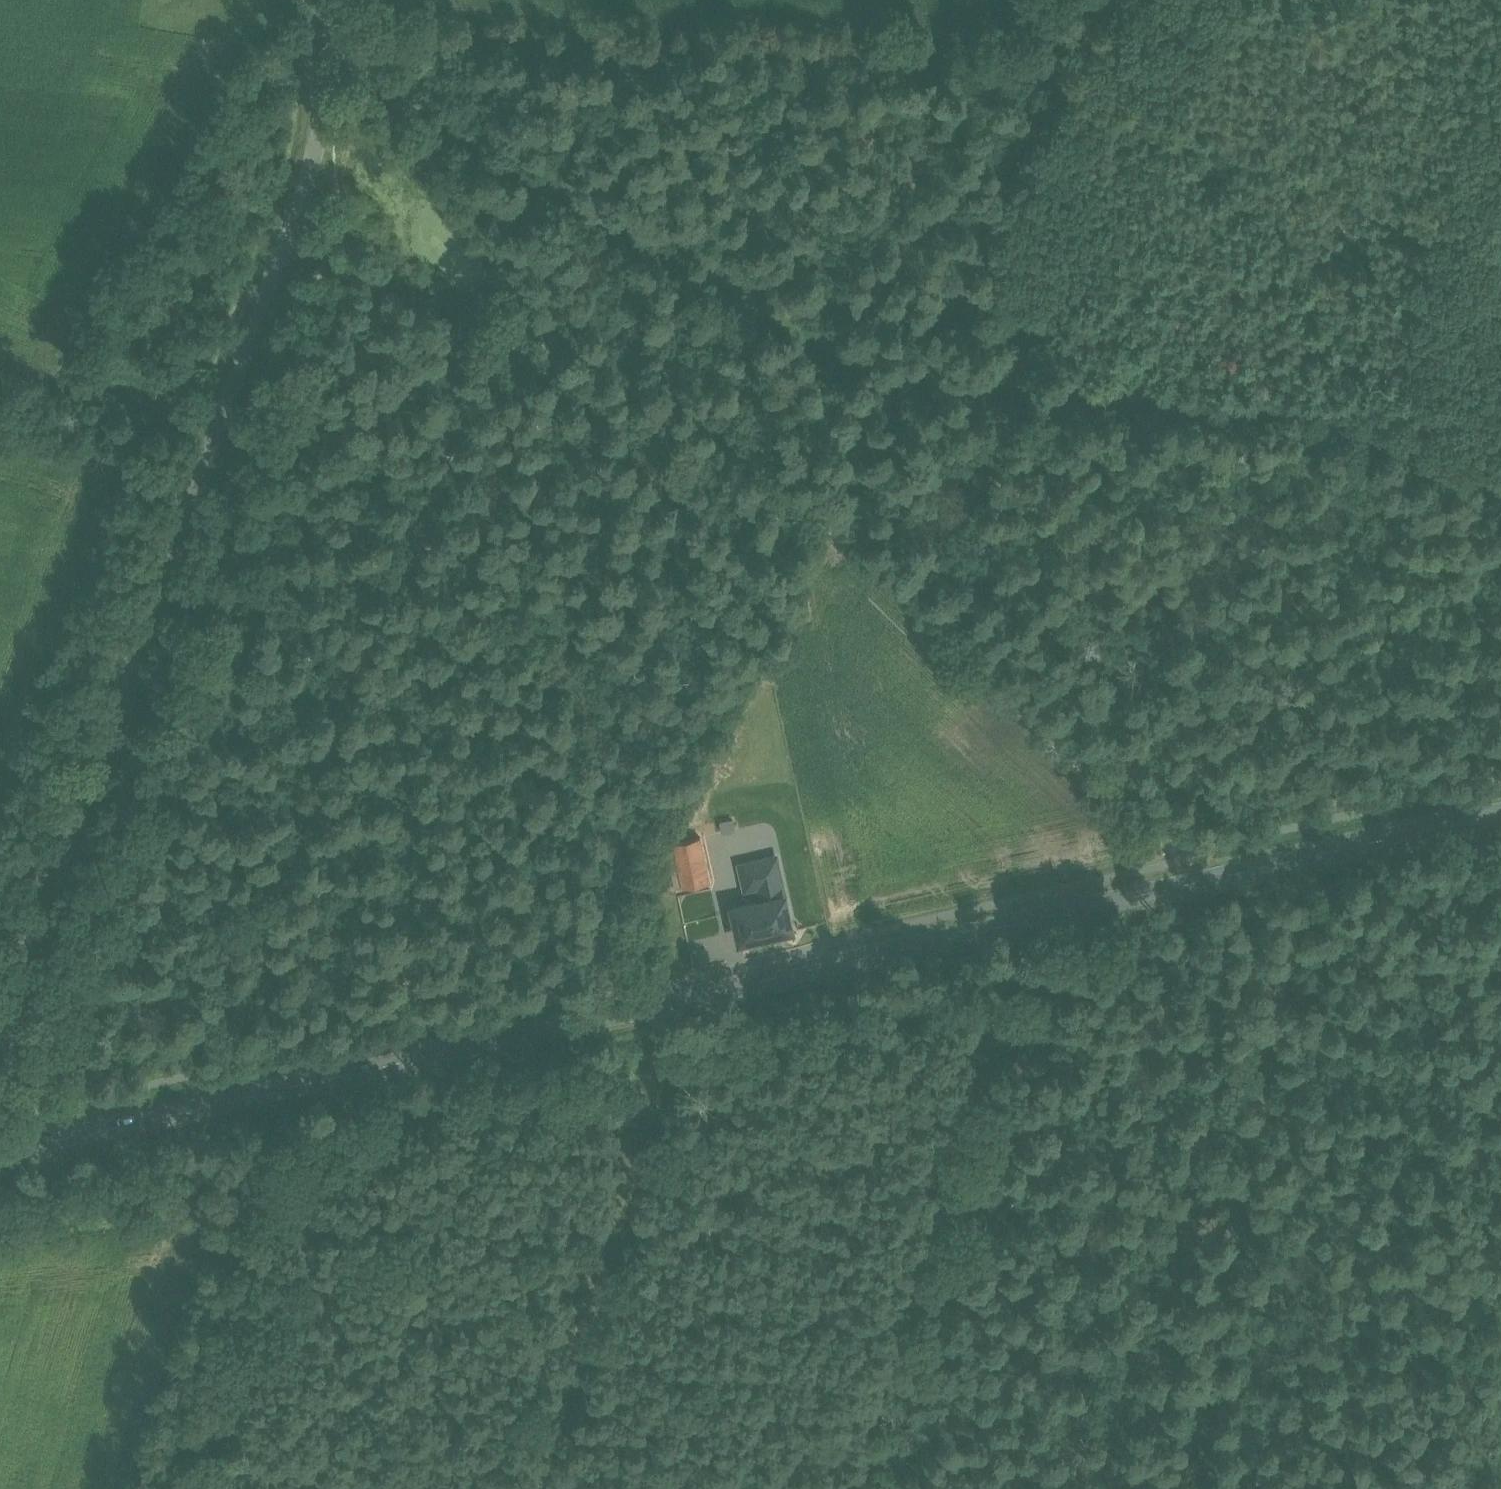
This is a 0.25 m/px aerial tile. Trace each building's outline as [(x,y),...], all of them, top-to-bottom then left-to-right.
[(700,835),(675,840),(685,885),(710,880),(700,835)] [(777,858),(756,862),(760,883),(764,899),(784,895),(777,858)] [(756,862),(742,865),(747,886),(760,883),(756,862)] [(764,899),(734,905),(741,938),(792,927),(785,894),(784,895),(764,899)]
